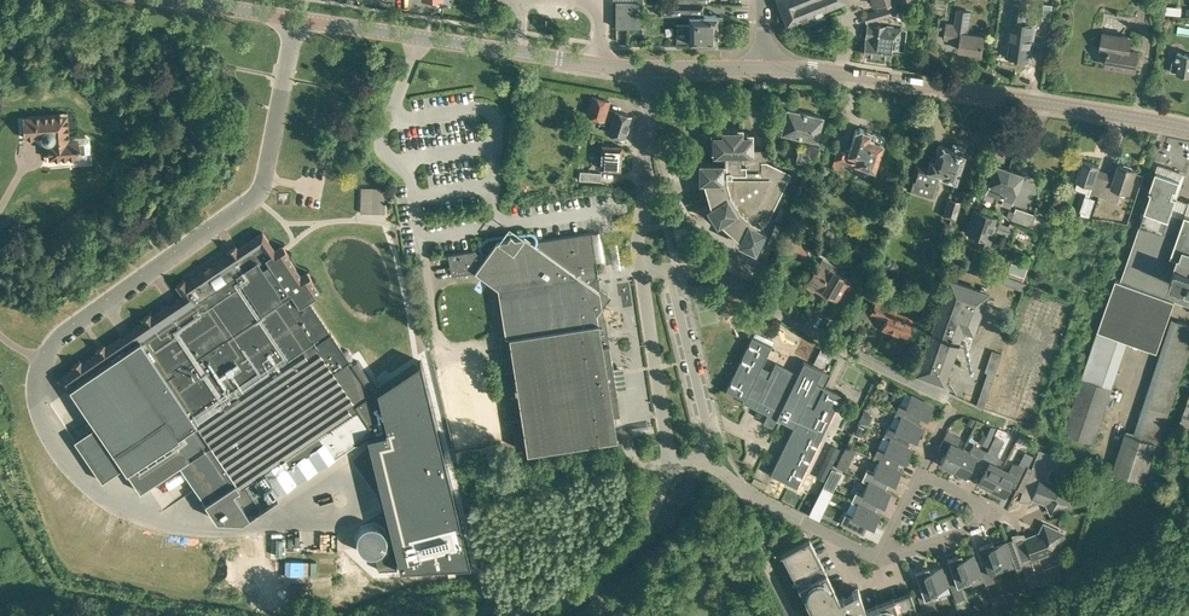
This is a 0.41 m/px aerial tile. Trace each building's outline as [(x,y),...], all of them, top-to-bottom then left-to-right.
[(826,17),(823,10),(847,1),(847,0),(777,0),(786,24),(802,18),(805,25),(826,17)] [(645,8),(645,2),(641,2),(641,3),(615,2),(615,27),(640,27),(640,8),(645,8)] [(698,3),(698,2),(675,2),(675,3),(669,3),(669,15),(689,15),(689,24),(677,24),(677,41),(716,41),(717,24),(722,24),(722,16),(716,16),(716,14),(701,14),(701,3),(698,3)] [(1031,58),(1036,24),(1025,22),(1027,5),(1013,3),(1008,40),(1006,54),(1031,58)] [(891,15),(888,7),(878,10),(877,9),(863,14),(866,23),(880,19),(880,18),(891,15)] [(968,33),(971,11),(957,9),(955,23),(946,22),(944,39),(961,42),(959,50),(982,53),(985,35),(968,33)] [(903,28),(868,23),(864,54),(890,57),(891,46),(901,47),(903,28)] [(1135,69),(1138,51),(1129,49),(1131,37),(1103,33),(1100,51),(1108,52),(1106,65),(1135,69)] [(1178,52),(1176,61),(1173,61),(1171,71),(1177,72),(1188,74),(1188,54),(1178,52)] [(615,110),(608,108),(610,100),(591,94),(585,114),(604,120),(605,119),(611,121),(608,132),(624,137),(631,115),(615,110)] [(818,141),(823,116),(787,108),(781,133),(818,141)] [(48,159),(80,157),(82,160),(88,159),(91,156),(90,140),(87,137),(76,138),(76,139),(70,140),(68,113),(22,116),(24,138),(41,137),(43,140),(45,141),(47,142),(48,159)] [(766,160),(762,160),(762,150),(753,150),(753,131),(743,131),(743,126),(721,126),(721,131),(711,131),(711,151),(719,151),(719,160),(699,160),(699,179),(703,179),(710,204),(707,206),(717,222),(719,221),(742,232),(738,241),(755,249),(765,228),(757,225),(762,216),(768,219),(791,172),(766,160)] [(874,168),(882,143),(885,136),(861,128),(861,127),(855,130),(855,131),(848,151),(838,148),(834,160),(831,167),(842,171),(845,164),(854,167),(855,162),(874,168)] [(821,149),(829,132),(824,130),(816,147),(821,149)] [(963,144),(957,142),(956,143),(953,142),(951,148),(951,149),(943,146),(942,144),(936,147),(937,149),(936,154),(931,153),(930,158),(931,158),(928,167),(916,163),(912,174),(910,174),(906,189),(933,198),(940,175),(942,176),(942,175),(955,179),(964,153),(966,146),(963,145),(963,144)] [(620,169),(621,146),(602,144),(600,168),(620,169)] [(810,147),(799,144),(795,160),(807,163),(810,147)] [(1107,171),(1098,168),(1099,164),(1084,159),(1078,180),(1086,183),(1084,190),(1100,196),(1107,171)] [(999,197),(1009,168),(995,163),(988,183),(985,192),(986,192),(983,198),(992,202),(995,195),(999,197)] [(1107,171),(1100,196),(1117,201),(1121,190),(1128,192),(1136,169),(1120,163),(1116,174),(1107,171)] [(1063,432),(1094,443),(1113,387),(1112,387),(1128,341),(1148,348),(1165,297),(1175,300),(1188,305),(1188,202),(1178,198),(1186,173),(1158,164),(1156,171),(1149,190),(1152,191),(1145,211),(1120,281),(1115,279),(1103,313),(1082,376),(1063,432)] [(1009,168),(999,197),(1003,198),(1001,205),(1010,208),(1012,202),(1015,192),(1016,193),(1023,173),(1009,168)] [(601,172),(580,171),(580,172),(579,172),(578,178),(580,178),(579,179),(601,181),(601,172)] [(367,187),(366,213),(390,213),(390,188),(367,187)] [(1091,196),(1085,195),(1079,212),(1080,212),(1079,215),(1084,217),(1090,217),(1096,198),(1091,196)] [(954,225),(956,219),(961,201),(949,197),(943,215),(951,218),(949,223),(954,225)] [(1034,213),(1015,207),(1013,211),(1008,209),(1006,215),(1011,220),(1029,226),(1043,231),(1047,219),(1034,215),(1034,213)] [(989,246),(997,224),(993,223),(995,217),(975,210),(967,231),(978,235),(976,241),(989,246)] [(996,231),(1005,235),(1005,234),(1010,236),(1013,228),(1012,227),(1008,226),(999,223),(999,222),(996,231)] [(74,368),(58,379),(66,390),(70,387),(95,425),(102,436),(81,450),(94,470),(116,456),(123,466),(139,492),(179,465),(189,458),(214,495),(204,502),(216,520),(241,522),(278,497),(276,496),(294,483),(295,484),(367,435),(368,442),(399,568),(471,565),(420,359),(375,389),(355,360),(351,363),(349,360),(351,358),(352,355),(348,350),(345,349),(343,351),(331,332),(330,332),(309,300),(319,293),(311,280),(313,279),(308,271),(301,276),(286,254),(288,253),(287,251),(284,246),(283,245),(275,250),(262,232),(238,249),(235,245),(227,251),(229,253),(227,254),(188,280),(187,282),(185,279),(176,285),(183,295),(176,299),(169,305),(152,316),(150,313),(142,318),(144,321),(131,330),(121,337),(106,347),(104,344),(102,345),(98,348),(96,349),(98,352),(82,363),(80,360),(73,365),(74,368)] [(597,274),(591,232),(531,241),(524,235),(515,237),(510,233),(507,238),(497,240),(484,257),(474,250),(448,254),(451,275),(475,271),(498,287),(505,335),(498,337),(515,446),(526,444),(527,451),(617,437),(613,414),(620,413),(617,397),(618,394),(616,391),(617,388),(626,387),(623,366),(614,368),(612,365),(613,362),(611,360),(609,344),(602,345),(599,321),(598,321),(597,312),(601,306),(601,305),(608,297),(599,290),(590,284),(597,274)] [(793,251),(800,240),(790,235),(783,245),(793,251)] [(837,299),(849,279),(835,271),(837,266),(822,257),(819,264),(807,284),(820,292),(822,290),(837,299)] [(1023,291),(1025,283),(954,257),(951,264),(958,267),(1023,291)] [(1022,281),(1027,268),(1011,262),(1006,275),(1022,281)] [(864,295),(870,281),(860,277),(854,291),(864,295)] [(980,290),(950,279),(917,372),(943,381),(962,327),(972,331),(986,292),(985,292),(987,287),(982,285),(980,290)] [(906,338),(913,317),(896,311),(898,306),(875,298),(870,314),(885,320),(882,329),(906,338)] [(1188,354),(1188,323),(1172,318),(1134,432),(1127,430),(1126,432),(1125,432),(1113,471),(1145,481),(1157,442),(1158,442),(1159,440),(1160,441),(1188,354)] [(752,336),(727,389),(745,398),(756,404),(754,407),(765,412),(768,413),(777,418),(794,426),(782,451),(771,473),(772,474),(779,477),(797,486),(820,438),(817,436),(823,423),(826,425),(834,408),(831,407),(838,393),(824,387),(831,374),(822,370),(803,361),(802,363),(797,373),(776,363),(772,371),(768,379),(757,373),(761,366),(771,346),(771,345),(753,337),(752,336)] [(983,408),(1002,353),(992,350),(984,371),(987,372),(976,405),(983,408)] [(881,391),(879,394),(880,398),(883,399),(887,398),(888,395),(887,392),(884,390),(881,391)] [(927,418),(933,406),(911,395),(905,406),(900,403),(895,414),(922,428),(922,427),(917,425),(922,415),(927,418)] [(1179,424),(1188,427),(1188,396),(1179,424)] [(865,424),(870,415),(863,411),(858,421),(865,424)] [(916,439),(922,428),(895,414),(894,414),(900,417),(895,428),(889,425),(884,436),(911,449),(906,446),(911,437),(916,439)] [(858,425),(854,434),(861,438),(865,428),(858,425)] [(963,449),(958,446),(957,444),(960,438),(947,431),(938,449),(945,453),(940,463),(953,469),(963,449)] [(905,461),(911,449),(884,436),(873,457),(900,471),(901,471),(895,468),(900,458),(905,461)] [(978,469),(986,451),(973,444),(970,451),(968,451),(963,449),(953,469),(966,475),(971,465),(978,469)] [(845,471),(856,449),(847,445),(836,466),(845,471)] [(1067,473),(1071,462),(1039,449),(1018,501),(1019,501),(1024,489),(1033,493),(1032,495),(1047,501),(1046,503),(1050,513),(1070,504),(1062,486),(1044,479),(1049,466),(1067,473)] [(992,488),(1002,468),(997,466),(996,463),(999,457),(986,451),(978,469),(984,472),(979,482),(992,488)] [(895,483),(900,471),(873,457),(873,458),(879,460),(873,471),(868,468),(862,479),(890,493),(890,492),(885,490),(889,480),(895,483)] [(1002,468),(992,488),(1005,494),(1009,484),(1017,488),(1027,468),(1019,464),(1012,463),(1009,470),(1007,470),(1002,468)] [(837,482),(827,477),(822,486),(832,491),(837,482)] [(884,504),(890,493),(862,479),(868,482),(862,493),(857,490),(852,501),(879,514),(874,511),(879,502),(884,504)] [(817,518),(824,505),(815,500),(808,514),(817,518)] [(873,526),(879,514),(852,501),(851,501),(857,504),(852,515),(846,512),(841,523),(863,534),(868,523),(873,526)] [(1023,567),(1030,587),(1063,575),(1059,564),(1041,571),(1036,557),(1055,550),(1063,533),(1043,523),(1039,533),(1040,535),(1026,540),(1025,540),(1026,543),(1016,546),(1012,534),(1011,534),(1017,549),(1010,552),(1016,569),(1023,567)] [(809,539),(781,553),(813,615),(918,615),(910,592),(865,608),(858,588),(839,598),(809,539)] [(1000,564),(1012,560),(1005,541),(994,545),(992,541),(979,546),(987,569),(980,571),(985,584),(991,582),(999,579),(997,572),(996,570),(1002,568),(1000,564)] [(393,552),(375,557),(378,569),(397,568),(393,552)] [(962,558),(961,553),(947,558),(957,585),(970,580),(969,576),(980,572),(974,554),(962,558)] [(938,593),(936,589),(947,585),(941,567),(930,571),(928,566),(914,571),(917,578),(921,590),(916,592),(923,611),(936,607),(932,596),(938,593)]
